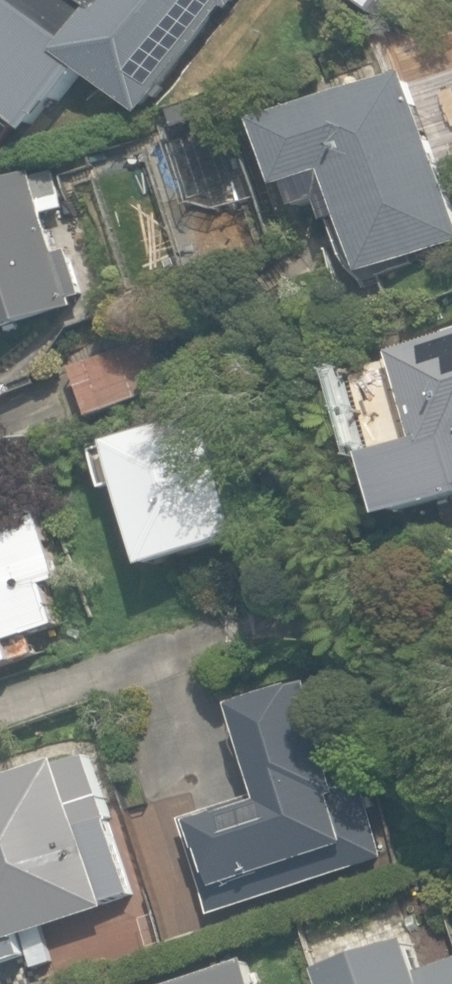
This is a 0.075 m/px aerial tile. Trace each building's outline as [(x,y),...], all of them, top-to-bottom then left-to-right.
[(142,115),(224,7),(230,12),(240,0),(101,0),(104,3),(64,55),(142,115)] [(374,14),(386,0),(355,0),(374,14)] [(364,273),(451,243),(451,207),(405,72),(261,123),(284,189),(293,186),(300,207),(336,195),(364,273)] [(78,308),(75,299),(84,296),(68,248),(59,250),(47,214),(64,209),(51,169),(0,185),(0,333),(78,308)] [(397,522),(451,503),(451,331),(389,353),(420,440),(374,456),(397,522)] [(73,371),(91,418),(164,390),(146,343),(73,371)] [(114,494),(140,485),(172,574),(254,544),(208,416),(125,445),(128,452),(102,461),(114,494)] [(40,656),(33,634),(60,625),(47,585),(60,581),(36,508),(0,519),(0,669),(40,656)] [(336,778),(304,683),(236,706),(264,791),(180,819),(212,914),(397,852),(368,767),(336,778)] [(109,909),(81,826),(108,817),(87,755),(0,784),(0,947),(109,909)] [(414,938),(325,967),(330,983),(451,983),(451,959),(424,968),(414,938)] [(244,958),(167,983),(253,983),(244,958)]
